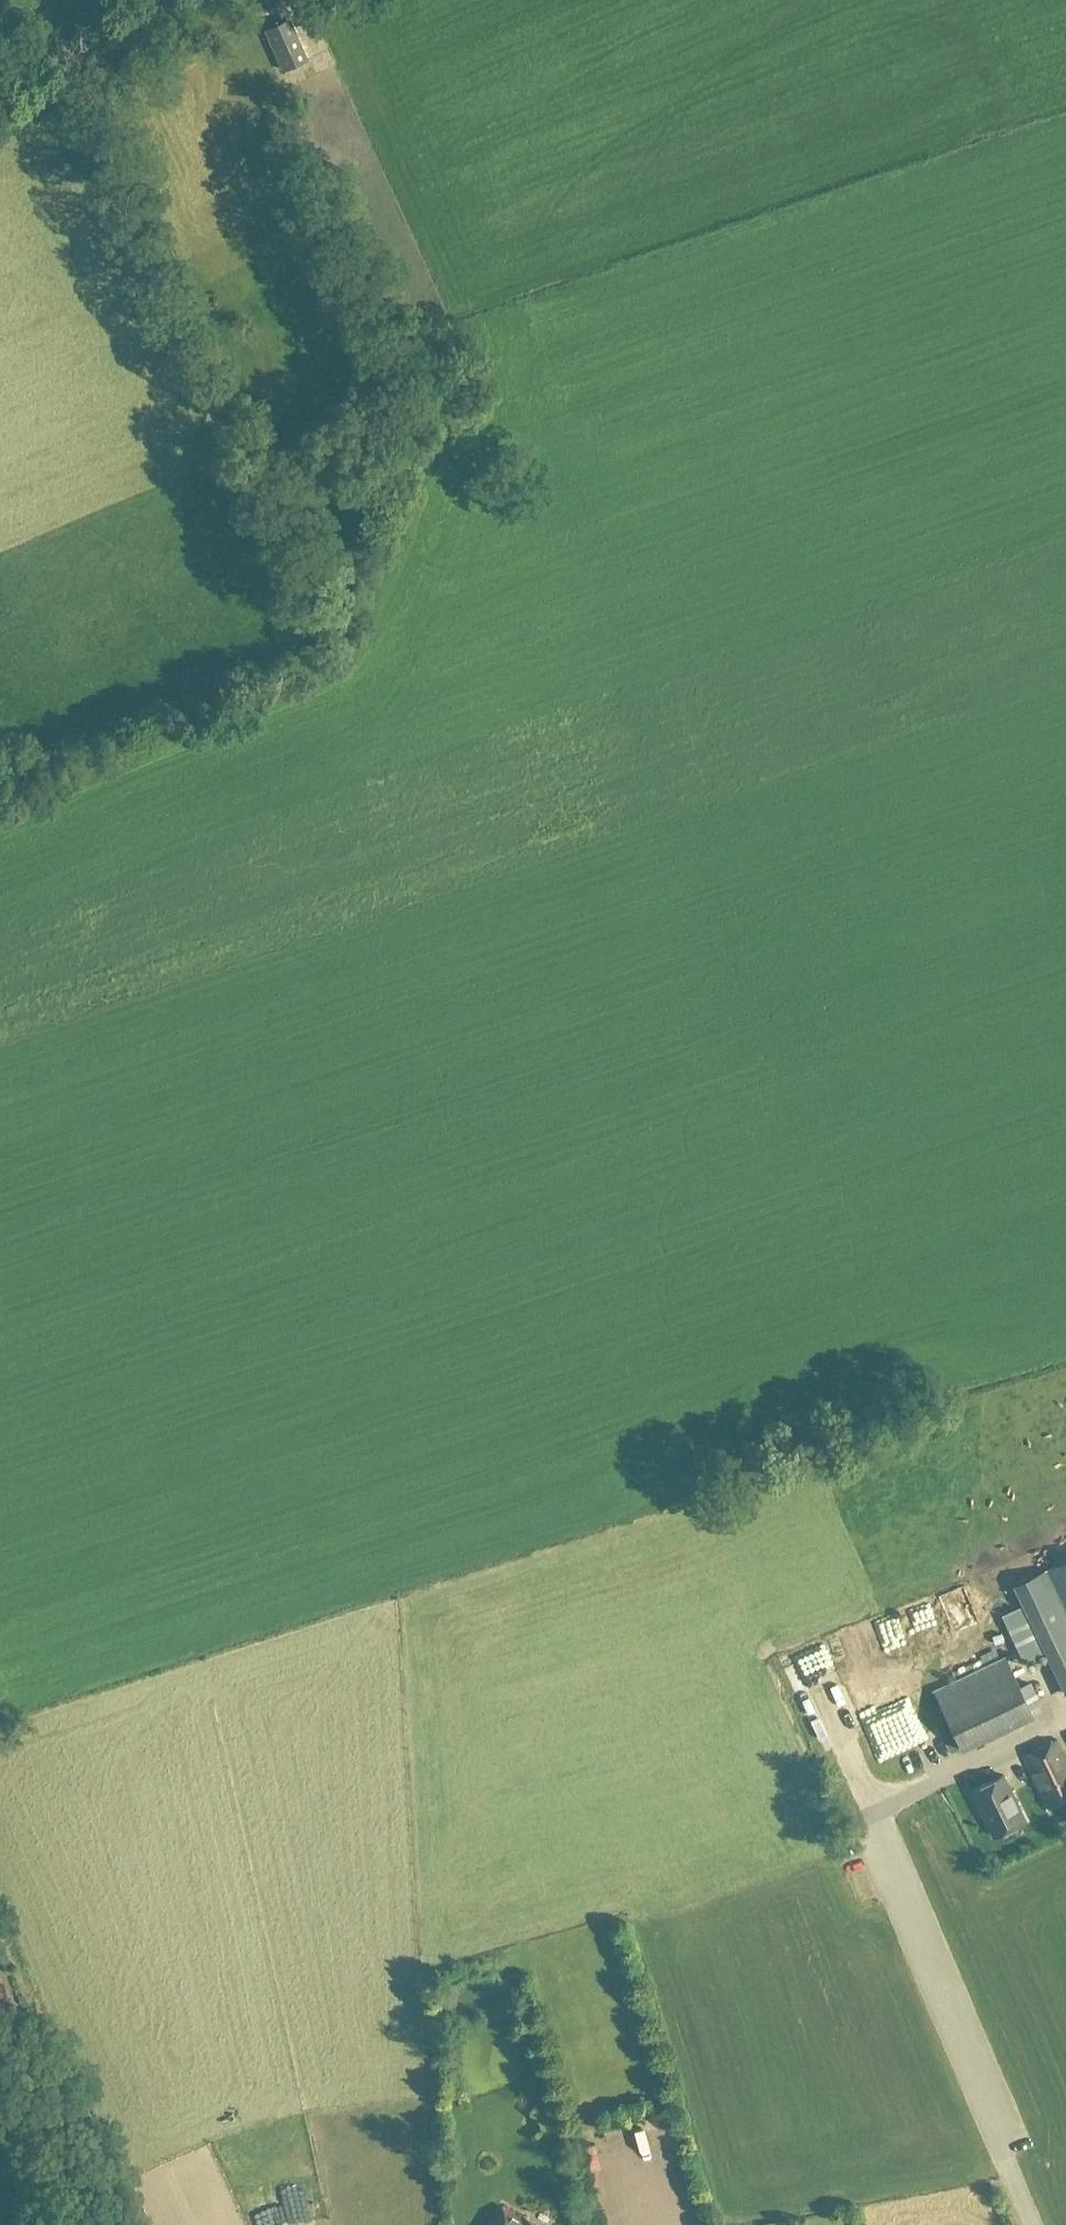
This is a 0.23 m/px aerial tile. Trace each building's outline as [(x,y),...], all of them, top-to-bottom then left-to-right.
[(309,60),(290,18),(264,30),(282,71),(309,60)] [(1013,1585),(1023,1607),(1044,1650),(1065,1696),(1065,1560),(1046,1569),(1013,1585)] [(905,1600),(891,1604),(897,1622),(911,1618),(905,1600)] [(1044,1650),(1023,1607),(1003,1616),(1024,1660),(1044,1650)] [(1001,1656),(928,1681),(950,1746),(1023,1722),(1001,1656)] [(1024,1757),(1038,1786),(1049,1809),(1065,1801),(1065,1760),(1057,1741),(1024,1757)] [(1025,1823),(1003,1777),(972,1792),(994,1838),(1025,1823)] [(523,2219),(503,2208),(493,2224),(537,2224),(524,2217),(523,2219)]
